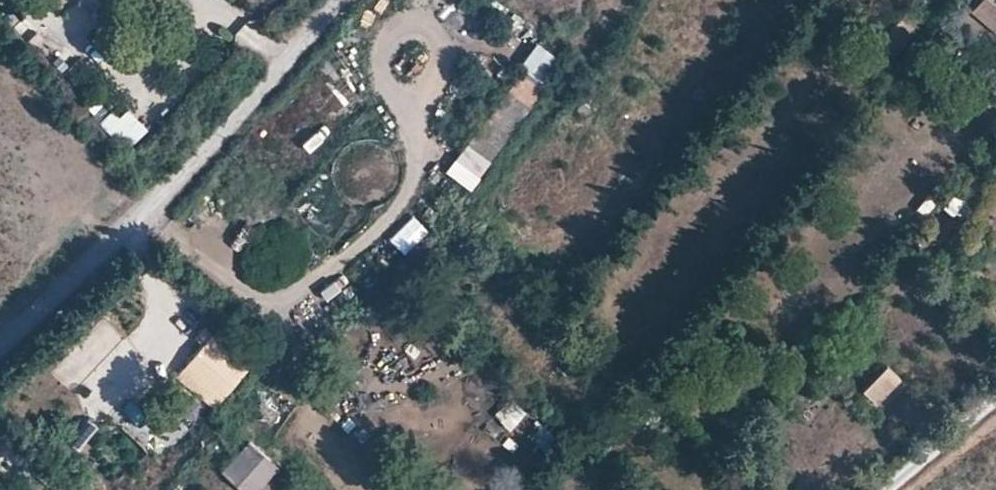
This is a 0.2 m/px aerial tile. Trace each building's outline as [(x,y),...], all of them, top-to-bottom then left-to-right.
[(995,30),(995,4),(992,0),(980,0),(971,10),(995,31),(995,30)] [(875,58),(885,66),(915,29),(899,15),(882,38),(887,43),(875,58)] [(518,64),(543,76),(556,49),(532,37),(518,64)] [(472,187),(540,82),(515,65),(447,170),(472,187)] [(124,146),(148,125),(124,99),(100,120),(124,146)] [(944,207),(960,210),(964,192),(948,189),(944,207)] [(412,212),(387,235),(405,254),(430,231),(412,212)] [(337,277),(348,298),(358,294),(347,272),(337,277)] [(229,383),(249,363),(241,351),(237,353),(213,335),(195,353),(229,383)] [(862,388),(876,400),(899,378),(886,364),(862,388)] [(67,439),(81,448),(98,423),(85,414),(67,439)] [(223,470),(245,489),(252,489),(278,461),(252,438),(223,470)]
